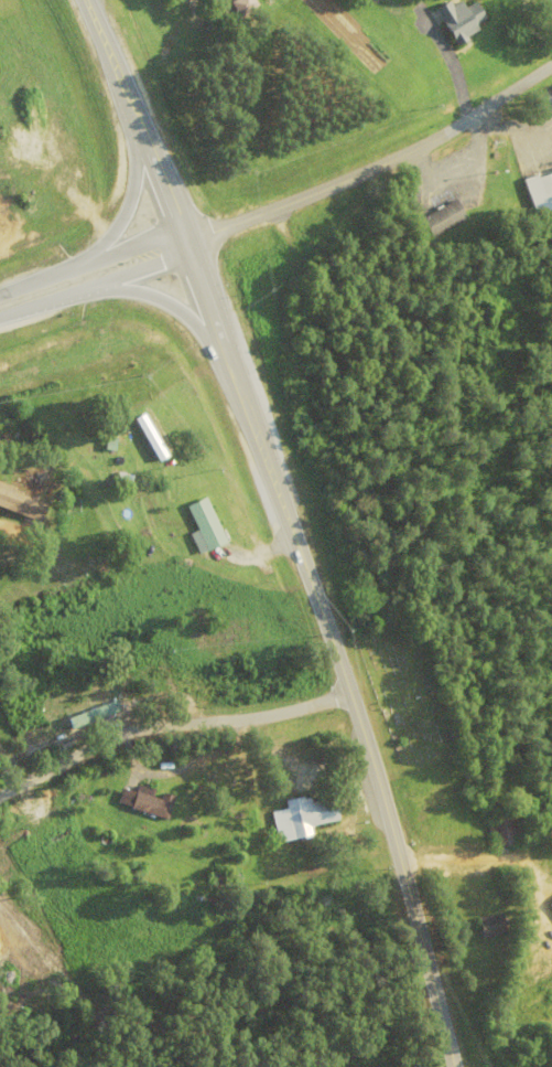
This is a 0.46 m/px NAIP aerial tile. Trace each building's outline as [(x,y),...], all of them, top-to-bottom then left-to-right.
[(228,0),(214,0),(218,9),(229,3),(228,0)] [(242,20),(258,8),(253,0),(240,0),(232,6),(242,20)] [(487,21),(477,4),(466,11),(460,0),(437,14),(457,48),(481,34),(477,27),(487,21)] [(543,110),(551,105),(551,92),(537,100),(543,110)] [(525,182),(535,217),(551,213),(551,174),(525,182)] [(422,220),(433,240),(467,222),(456,202),(422,220)] [(43,524),(51,501),(0,484),(0,510),(43,524)] [(187,510),(209,554),(228,545),(206,501),(187,510)] [(137,794),(124,790),(119,806),(169,821),(176,797),(139,786),(137,794)] [(278,845),(313,838),(311,828),(340,822),(336,799),(312,804),(311,798),(286,802),(287,810),(272,813),(278,845)] [(503,916),(480,918),(482,940),(505,937),(503,916)]
